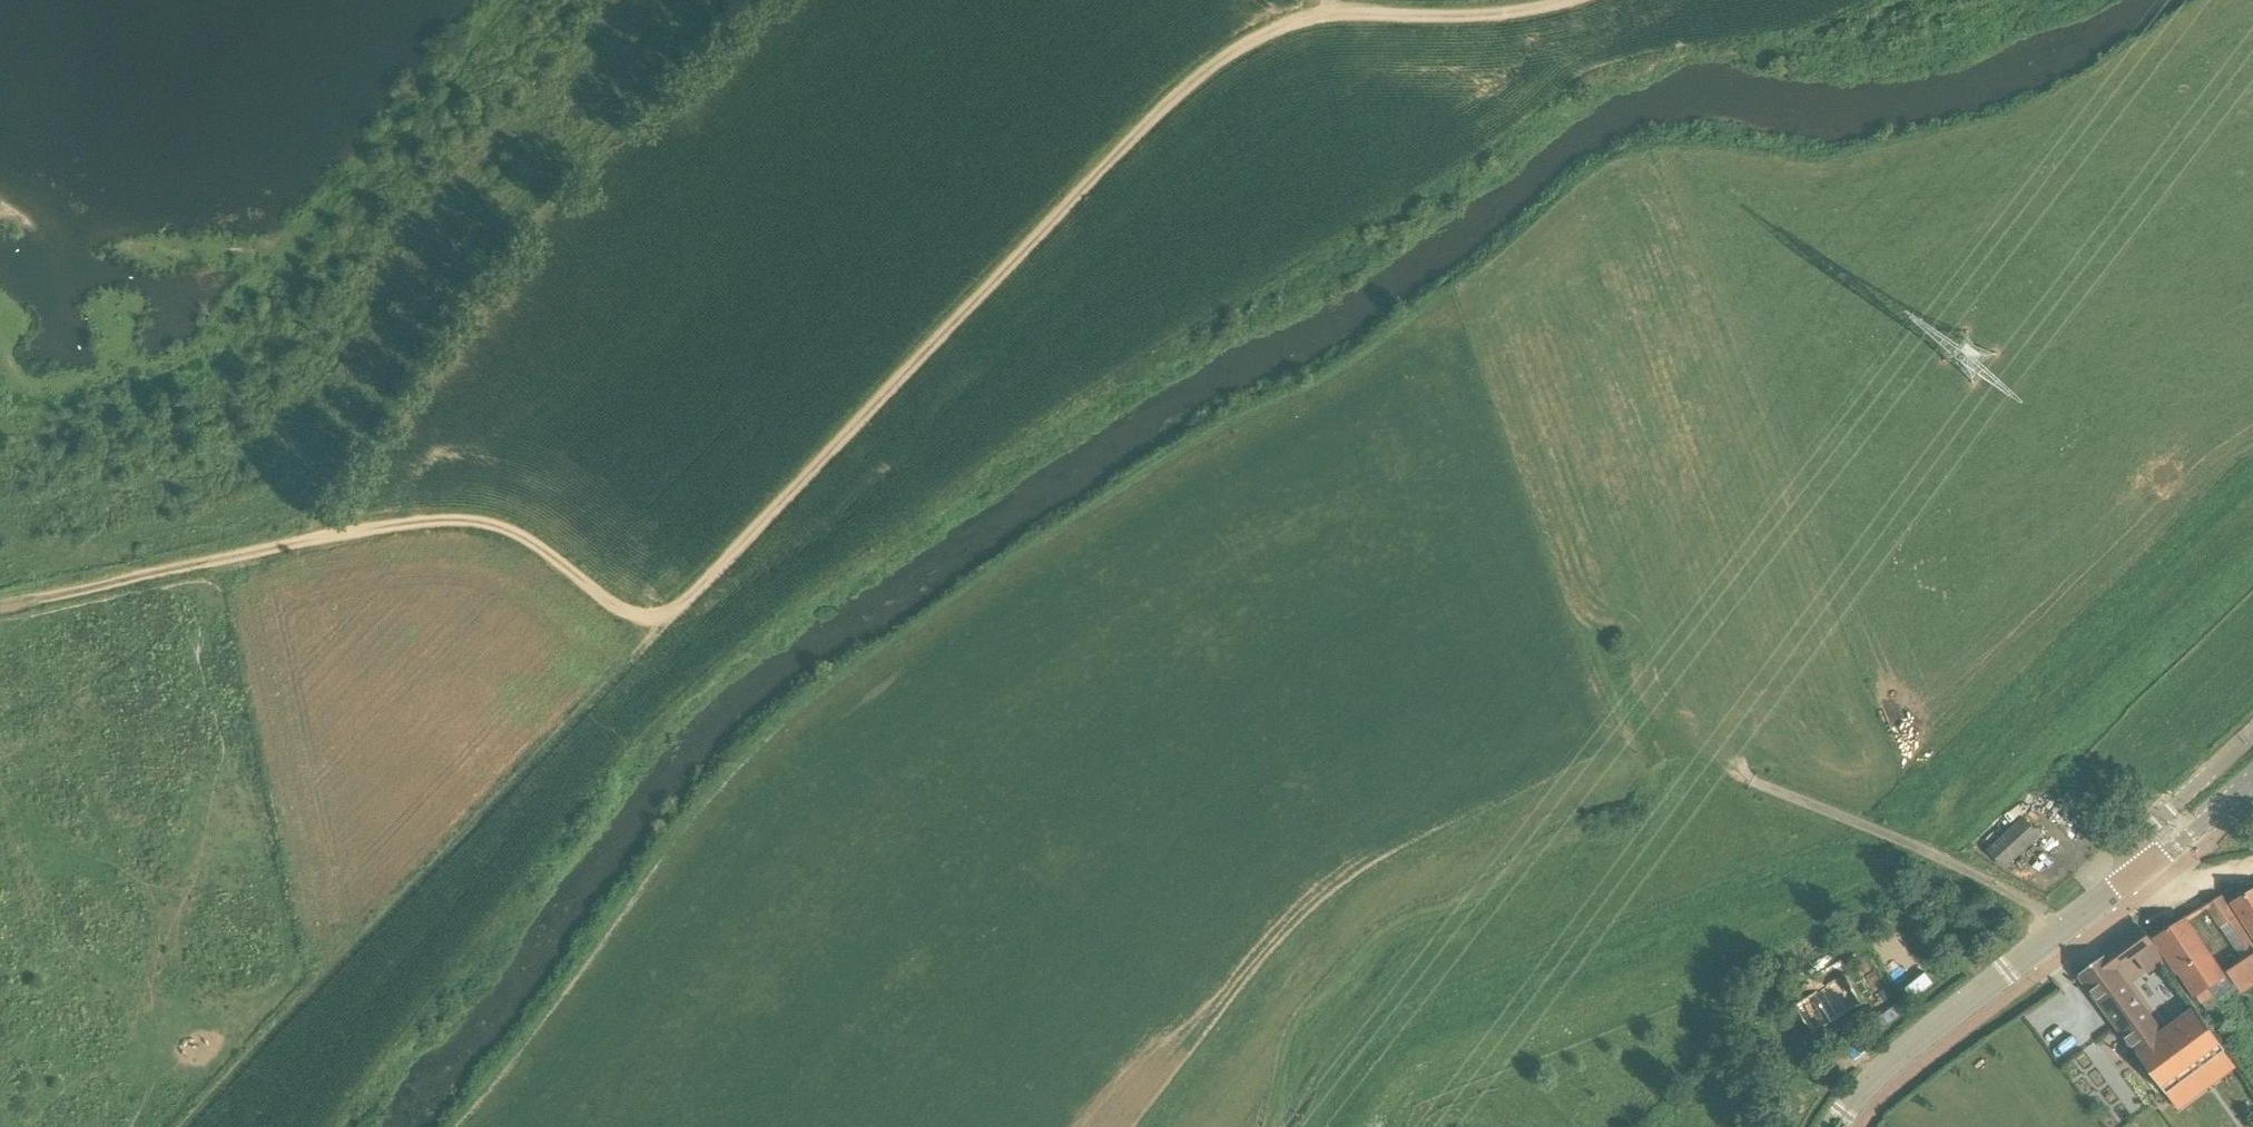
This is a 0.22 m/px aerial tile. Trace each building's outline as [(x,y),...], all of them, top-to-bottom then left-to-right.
[(1991,852),(2006,868),(2040,836),(2023,817),(2020,820),(2011,811),(1971,846),(1983,859),(1991,852)] [(1924,910),(1940,899),(1934,889),(1918,900),(1924,910)] [(2230,906),(2239,918),(2252,940),(2252,892),(2230,906)] [(2239,918),(2230,906),(2223,895),(2206,906),(2244,962),(2229,971),(2245,997),(2252,991),(2252,940),(2239,918)] [(2156,937),(2179,973),(2182,971),(2199,994),(2224,976),(2184,919),(2156,937)] [(2138,957),(2148,972),(2165,959),(2143,928),(2082,973),(2169,1093),(2231,1049),(2189,991),(2161,1011),(2167,1018),(2159,1024),(2120,970),(2138,957)] [(1801,1001),(1796,1004),(1814,1034),(1863,1003),(1839,965),(1813,981),(1810,976),(1793,987),(1801,1001)]
